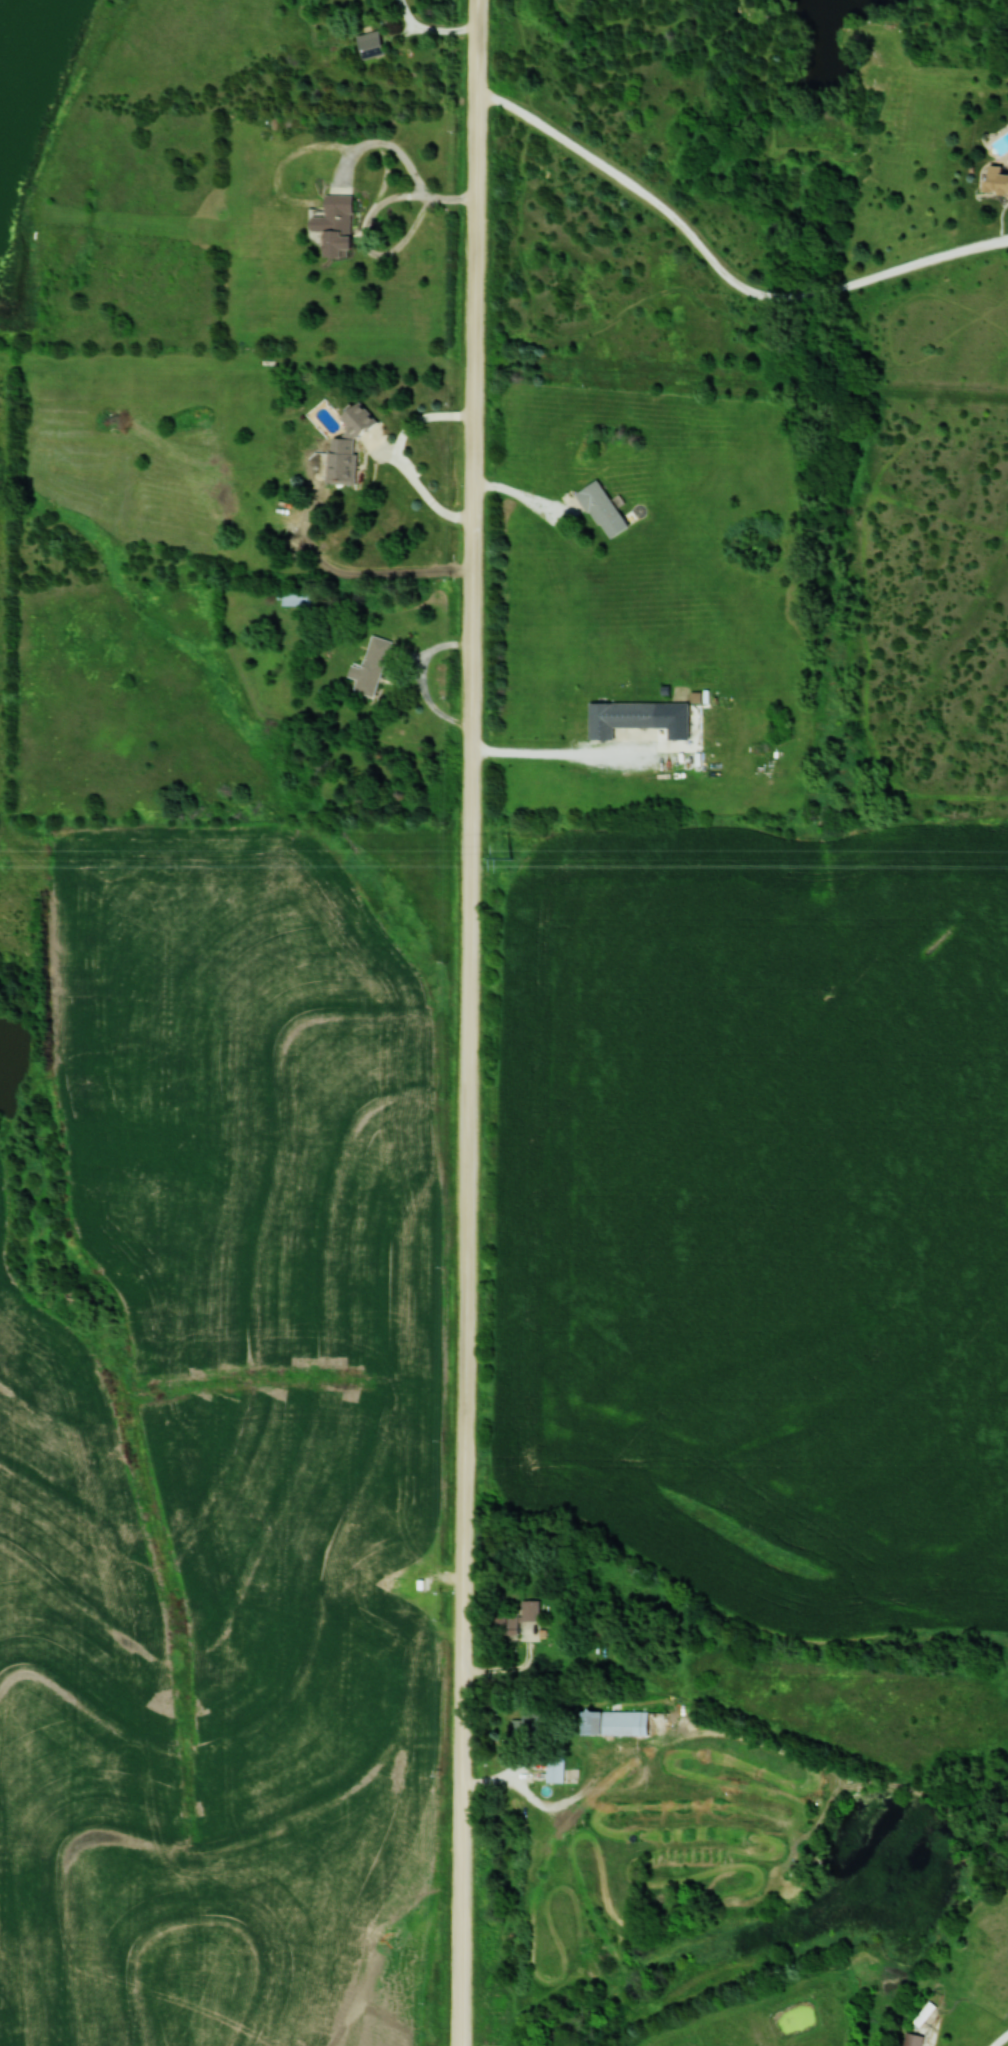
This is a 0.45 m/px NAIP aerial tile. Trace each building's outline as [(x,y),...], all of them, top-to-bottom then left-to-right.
[(383,54),(377,30),(354,36),(360,60),(383,54)] [(999,173),(999,166),(986,165),(984,194),(1007,196),(1007,174),(999,173)] [(350,194),(322,194),(322,256),(350,257),(350,194)] [(327,436),(326,483),(354,484),(355,430),(367,430),(368,408),(344,408),(343,436),(327,436)] [(576,492),(605,540),(626,528),(597,480),(576,492)] [(275,591),(275,606),(310,606),(310,591),(275,591)] [(373,698),(390,640),(370,635),(361,667),(349,664),(346,677),(355,680),(352,693),(373,698)] [(655,729),(655,714),(667,714),(667,703),(587,702),(587,741),(612,741),(613,729),(655,729)] [(538,1621),(538,1600),(520,1600),(520,1621),(538,1621)] [(645,1735),(645,1709),(576,1709),(576,1734),(645,1735)] [(539,1710),(521,1710),(521,1729),(539,1729),(539,1710)] [(562,1783),(562,1748),(545,1748),(545,1783),(562,1783)] [(936,2007),(929,2001),(911,2021),(918,2027),(936,2007)] [(903,2031),(900,2045),(920,2045),(922,2035),(903,2031)]
